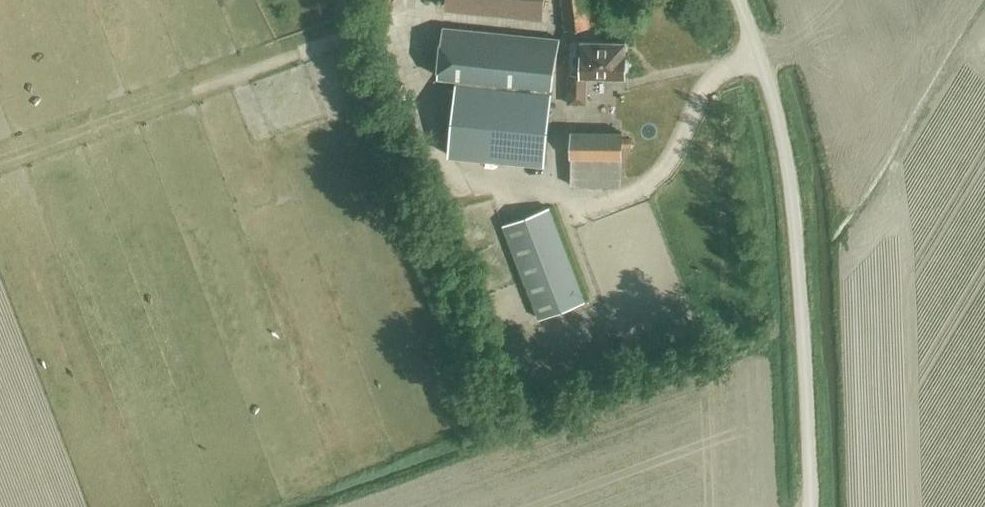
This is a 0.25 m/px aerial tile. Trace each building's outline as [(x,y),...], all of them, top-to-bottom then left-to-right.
[(543,13),(545,0),(446,0),(445,1),(543,13)] [(564,28),(590,24),(587,0),(560,0),(564,28)] [(448,153),(543,164),(557,40),(444,28),(438,75),(456,77),(448,153)] [(569,87),(569,102),(586,102),(587,87),(587,75),(624,76),(625,71),(628,68),(628,61),(625,58),(625,42),(581,41),(572,41),(571,72),(570,72),(569,87)] [(623,148),(632,148),(632,137),(623,136),(623,131),(571,130),(569,183),(622,184),(623,148)] [(505,224),(539,316),(585,299),(551,207),(505,224)]
